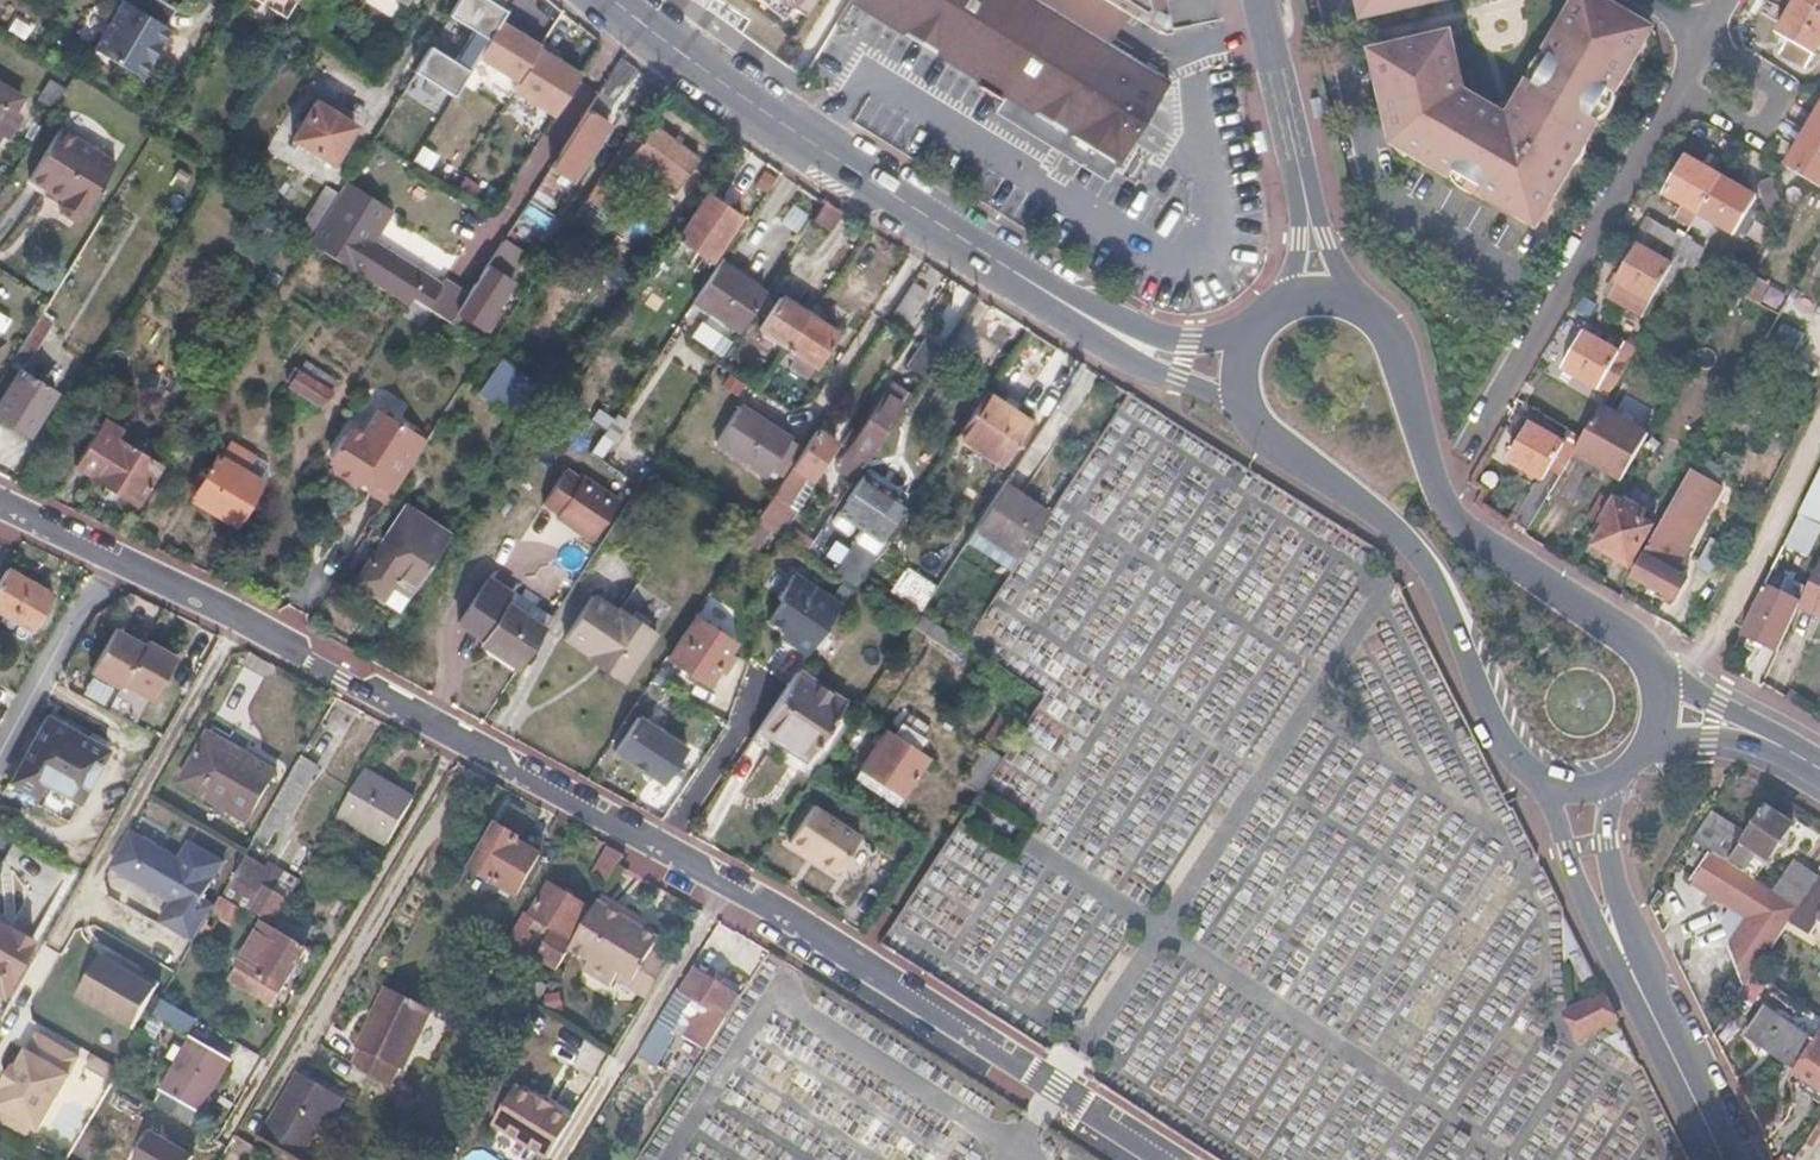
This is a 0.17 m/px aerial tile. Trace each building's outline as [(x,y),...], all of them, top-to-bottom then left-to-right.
[(123,6),(93,55),(137,82),(147,67),(142,64),(151,48),(157,51),(169,33),(164,30),(175,12),(156,0),(120,0),(118,3),(123,6)] [(486,0),(459,0),(412,76),(451,100),(475,62),(500,22),(506,12),(486,0)] [(796,23),(809,0),(757,0),(796,23)] [(1004,90),(993,108),(1062,151),(1106,179),(1111,170),(1117,160),(1167,79),(1109,43),(1128,12),(1108,0),(859,0),(974,71),(1004,90)] [(1128,12),(1143,22),(1157,3),(1160,2),(1159,0),(1108,0),(1128,12)] [(1366,17),(1437,0),(1361,0),(1366,17)] [(1409,151),(1409,155),(1453,177),(1452,179),(1481,196),(1482,194),(1537,226),(1600,120),(1594,117),(1610,89),(1616,92),(1636,59),(1629,54),(1646,25),(1603,0),(1578,0),(1547,52),(1552,55),(1536,82),(1531,79),(1523,93),(1525,102),(1511,124),(1466,97),(1464,101),(1457,98),(1451,70),(1459,68),(1451,32),(1374,51),(1395,146),(1409,151)] [(1807,0),(1800,0),(1780,34),(1790,40),(1814,53),(1819,43),(1819,8),(1807,0)] [(1160,2),(1157,3),(1143,22),(1162,34),(1167,32),(1160,2)] [(0,16),(0,25),(33,45),(42,31),(4,9),(0,16)] [(540,47),(500,22),(475,62),(515,86),(540,47)] [(1790,40),(1782,53),(1806,67),(1814,53),(1790,40)] [(542,44),(540,47),(515,86),(510,94),(552,120),(581,76),(554,60),(558,54),(542,44)] [(157,51),(151,48),(142,64),(147,67),(157,51)] [(635,69),(621,58),(598,93),(613,103),(635,69)] [(65,90),(53,83),(41,102),(53,109),(65,90)] [(0,85),(0,131),(20,97),(0,85)] [(613,103),(598,93),(586,112),(601,122),(613,103)] [(353,125),(317,102),(295,136),(332,159),(353,125)] [(1805,131),(1819,139),(1819,105),(1805,131)] [(601,122),(586,112),(538,185),(551,194),(561,176),(569,181),(606,125),(601,122)] [(114,161),(57,127),(26,179),(43,188),(45,185),(62,195),(56,204),(58,211),(73,220),(81,217),(114,161)] [(644,140),(638,149),(626,165),(671,196),(697,159),(653,129),(644,140)] [(1805,131),(1784,165),(1819,187),(1819,139),(1805,131)] [(644,140),(635,134),(629,143),(638,149),(644,140)] [(1720,176),(1685,155),(1664,191),(1699,212),(1720,176)] [(623,164),(613,157),(591,189),(601,196),(623,164)] [(1756,197),(1720,176),(1699,212),(1692,224),(1706,232),(1714,220),(1743,237),(1758,213),(1749,208),(1756,197)] [(1772,177),(1758,182),(1768,213),(1782,207),(1772,177)] [(314,234),(310,240),(410,303),(411,300),(428,273),(377,240),(396,209),(348,179),(340,192),(329,209),(317,230),(314,234)] [(340,192),(326,184),(316,201),(329,209),(340,192)] [(45,185),(43,188),(40,194),(56,204),(62,195),(45,185)] [(551,194),(538,185),(527,202),(541,210),(551,194)] [(601,196),(591,189),(584,200),(594,207),(601,196)] [(738,216),(705,193),(676,235),(709,258),(738,216)] [(584,200),(573,216),(600,234),(610,218),(594,207),(584,200)] [(329,209),(316,201),(303,222),(317,230),(329,209)] [(841,211),(823,201),(812,218),(829,229),(841,211)] [(527,202),(519,215),(533,224),(523,241),(534,248),(554,218),(541,210),(527,202)] [(533,224),(519,215),(509,231),(523,241),(533,224)] [(1653,222),(1645,234),(1676,251),(1684,238),(1653,222)] [(523,241),(509,231),(501,244),(515,253),(523,241)] [(1639,245),(1636,243),(1613,280),(1651,302),(1660,287),(1680,253),(1676,251),(1645,234),(1639,245)] [(1697,245),(1684,238),(1676,251),(1680,253),(1690,258),(1697,245)] [(501,244),(467,298),(456,314),(463,319),(480,330),(510,282),(501,275),(515,253),(501,244)] [(1690,258),(1680,253),(1660,287),(1670,293),(1680,276),(1686,266),(1690,258)] [(764,291),(719,261),(693,299),(739,330),(764,291)] [(1686,266),(1680,276),(1725,299),(1732,289),(1686,266)] [(467,298),(428,273),(411,300),(428,311),(449,325),(456,314),(467,298)] [(928,290),(911,279),(892,308),(909,319),(928,290)] [(809,315),(778,295),(758,327),(789,347),(817,364),(836,332),(809,315)] [(411,300),(410,303),(403,314),(419,324),(428,311),(411,300)] [(449,325),(428,311),(419,324),(441,338),(449,325)] [(0,336),(11,318),(0,312),(0,336)] [(463,319),(456,314),(449,325),(457,330),(463,319)] [(52,324),(39,316),(22,344),(34,352),(52,324)] [(1618,354),(1585,334),(1563,369),(1607,397),(1637,347),(1626,341),(1618,354)] [(921,341),(907,368),(923,377),(938,349),(921,341)] [(545,388),(501,359),(479,393),(523,421),(545,388)] [(18,371),(0,400),(0,420),(26,435),(53,392),(18,371)] [(301,371),(291,386),(323,406),(332,390),(301,371)] [(909,396),(892,385),(838,464),(849,472),(846,477),(853,481),(909,396)] [(1000,400),(988,392),(958,435),(999,462),(1013,441),(1017,444),(1032,421),(1015,410),(1019,403),(1005,394),(1000,400)] [(364,428),(343,432),(330,452),(334,472),(353,483),(371,478),(393,492),(428,437),(378,404),(364,428)] [(797,440),(740,405),(716,440),(765,471),(769,466),(777,471),(797,440)] [(1646,435),(1601,407),(1581,440),(1574,453),(1619,481),(1646,435)] [(105,419),(78,465),(137,501),(158,467),(148,461),(137,455),(116,442),(123,429),(105,419)] [(1563,445),(1527,424),(1506,460),(1537,481),(1514,521),(1528,530),(1572,455),(1561,450),(1563,445)] [(836,441),(814,427),(743,537),(758,546),(768,531),(777,536),(796,506),(787,500),(805,472),(813,476),(836,441)] [(797,440),(777,471),(781,474),(801,444),(797,440)] [(141,448),(137,455),(148,461),(153,454),(141,448)] [(210,470),(207,476),(192,499),(236,525),(262,482),(219,457),(210,470)] [(210,470),(203,466),(199,472),(207,476),(210,470)] [(575,473),(566,467),(542,502),(552,508),(575,473)] [(1719,484),(1690,468),(1628,576),(1672,600),(1684,578),(1671,571),(1719,484)] [(890,490),(864,472),(838,510),(881,539),(906,500),(903,498),(907,493),(894,484),(890,490)] [(580,477),(575,473),(552,508),(558,512),(556,514),(592,538),(618,499),(582,474),(580,477)] [(1816,476),(1797,515),(1819,526),(1819,477),(1816,476)] [(371,478),(368,489),(387,500),(393,492),(371,478)] [(1048,514),(1003,485),(974,529),(965,542),(1010,571),(1018,559),(1048,514)] [(1610,498),(1596,522),(1604,526),(1595,543),(1593,548),(1626,566),(1631,563),(1649,528),(1639,522),(1643,514),(1622,501),(1621,504),(1610,498)] [(449,535),(404,506),(357,577),(403,606),(449,535)] [(818,520),(799,508),(782,535),(784,536),(796,544),(807,538),(818,520)] [(1797,515),(1780,551),(1789,555),(1791,550),(1806,557),(1819,528),(1819,526),(1797,515)] [(1604,526),(1596,522),(1586,538),(1595,543),(1604,526)] [(858,537),(851,548),(870,561),(877,550),(858,537)] [(870,561),(851,548),(836,570),(855,583),(863,572),(870,561)] [(1806,587),(1798,604),(1796,608),(1819,619),(1819,563),(1817,562),(1806,587)] [(936,586),(906,566),(890,590),(920,610),(936,586)] [(6,568),(0,578),(0,609),(31,627),(50,593),(6,568)] [(782,600),(769,619),(795,636),(791,641),(809,653),(842,604),(795,573),(778,597),(782,600)] [(1806,587),(1783,577),(1775,593),(1798,604),(1806,587)] [(499,586),(488,578),(459,626),(468,632),(499,586)] [(512,595),(499,586),(468,632),(520,667),(546,627),(543,626),(551,614),(514,592),(512,595)] [(1775,593),(1763,587),(1740,634),(1776,651),(1796,608),(1798,604),(1775,593)] [(619,610),(594,594),(566,636),(592,653),(593,651),(605,659),(601,665),(624,679),(657,628),(622,605),(619,610)] [(736,641),(694,614),(668,655),(710,681),(723,661),(728,665),(735,654),(730,650),(736,641)] [(144,644),(117,628),(92,672),(119,688),(122,683),(151,700),(176,656),(147,639),(144,644)] [(605,659),(593,651),(592,653),(589,657),(601,665),(605,659)] [(844,703),(797,671),(760,727),(806,758),(844,703)] [(1015,708),(1006,703),(983,736),(993,742),(1015,708)] [(1024,714),(1015,708),(993,742),(1002,748),(1024,714)] [(687,748),(638,715),(614,749),(647,771),(650,767),(666,777),(663,781),(664,782),(687,748)] [(99,747),(48,718),(10,784),(37,799),(46,784),(70,798),(99,747)] [(893,734),(886,730),(862,766),(903,794),(927,757),(914,749),(922,738),(900,724),(893,734)] [(272,772),(206,732),(177,783),(242,822),(272,772)] [(1001,756),(986,746),(963,780),(979,790),(1001,756)] [(107,752),(99,747),(70,798),(78,802),(107,752)] [(318,764),(301,754),(273,801),(288,810),(290,812),(318,764)] [(666,777),(650,767),(647,771),(663,781),(666,777)] [(364,807),(348,798),(339,814),(387,843),(414,799),(364,769),(353,789),(369,799),(364,807)] [(353,789),(348,798),(364,807),(369,799),(353,789)] [(288,810),(273,801),(253,835),(266,842),(277,824),(280,825),(288,810)] [(862,831),(816,801),(790,842),(836,872),(862,831)] [(1788,823),(1762,806),(1744,833),(1726,862),(1729,864),(1742,871),(1755,851),(1767,858),(1788,823)] [(1744,833),(1710,811),(1692,840),(1726,862),(1744,833)] [(519,838),(496,825),(471,867),(489,877),(517,894),(540,855),(517,841),(519,838)] [(130,833),(109,870),(166,906),(155,924),(190,944),(210,910),(219,894),(233,870),(188,843),(177,860),(130,833)] [(621,855),(605,847),(592,870),(607,878),(621,855)] [(278,877),(245,858),(224,891),(238,898),(237,900),(271,920),(285,899),(270,890),(278,877)] [(1816,876),(1791,861),(1773,891),(1797,905),(1816,876)] [(1710,895),(1731,908),(1748,918),(1732,944),(1747,982),(1755,970),(1783,926),(1797,905),(1773,891),(1742,871),(1729,864),(1710,895)] [(1816,876),(1797,905),(1783,926),(1804,939),(1813,925),(1819,929),(1819,870),(1816,876)] [(590,907),(549,883),(530,913),(535,917),(547,924),(543,932),(551,937),(539,958),(558,969),(568,951),(564,949),(590,907)] [(239,906),(219,894),(210,910),(230,922),(239,906)] [(639,920),(600,897),(568,951),(589,963),(582,973),(610,990),(615,981),(621,971),(638,981),(655,952),(660,944),(644,934),(634,928),(639,920)] [(1731,908),(1723,922),(1732,944),(1748,918),(1731,908)] [(530,913),(524,910),(517,924),(527,930),(535,917),(530,913)] [(1584,950),(1566,911),(1565,960),(1573,956),(1584,950)] [(649,926),(639,920),(634,928),(644,934),(649,926)] [(274,927),(263,921),(227,982),(271,1007),(307,947),(291,937),(274,927)] [(298,922),(291,937),(307,947),(314,951),(323,936),(298,922)] [(34,938),(10,925),(9,927),(0,923),(0,995),(2,996),(34,938)] [(527,930),(517,924),(491,969),(509,979),(522,958),(518,956),(532,933),(527,930)] [(333,942),(323,936),(314,951),(325,957),(333,942)] [(1584,950),(1573,956),(1578,966),(1589,961),(1584,950)] [(670,961),(655,952),(638,981),(652,990),(670,961)] [(131,1027),(157,983),(140,973),(137,978),(119,967),(100,956),(77,996),(131,1027)] [(1589,961),(1578,966),(1584,979),(1595,973),(1589,961)] [(122,962),(119,967),(137,978),(140,973),(122,962)] [(734,996),(695,968),(682,990),(693,997),(696,999),(704,1004),(711,1009),(692,1039),(706,1049),(726,1018),(722,1015),(734,996)] [(621,971),(615,981),(646,999),(652,990),(638,981),(621,971)] [(375,1017),(371,1015),(356,1044),(359,1046),(350,1064),(386,1086),(398,1064),(400,1065),(433,1008),(390,988),(375,1017)] [(682,990),(675,992),(657,1022),(672,1032),(675,1028),(693,997),(682,990)] [(1604,991),(1564,1009),(1576,1036),(1616,1018),(1604,991)] [(696,999),(693,1004),(701,1009),(704,1004),(696,999)] [(194,1020),(160,1001),(149,1022),(163,1029),(167,1022),(187,1033),(194,1020)] [(1764,1044),(1796,1065),(1791,1072),(1819,1091),(1819,1029),(1812,1041),(1810,1039),(1808,1041),(1761,1010),(1743,1036),(1761,1049),(1764,1044)] [(575,1067),(589,1046),(565,1029),(551,1049),(575,1067)] [(1622,1030),(1600,1040),(1634,1064),(1637,1062),(1622,1030)] [(38,1033),(28,1050),(27,1049),(16,1067),(13,1065),(0,1087),(4,1088),(0,1094),(0,1110),(36,1130),(69,1074),(68,1073),(78,1055),(38,1033)] [(229,1058),(193,1037),(162,1091),(199,1110),(229,1058)] [(299,1071),(254,1148),(275,1159),(318,1159),(320,1156),(305,1147),(314,1131),(336,1092),(299,1071)] [(532,1097),(514,1086),(490,1123),(546,1159),(569,1121),(551,1110),(553,1106),(534,1094),(532,1097)] [(345,1097),(336,1092),(314,1131),(323,1136),(345,1097)] [(415,1102),(399,1093),(390,1109),(406,1117),(415,1102)] [(137,1159),(192,1159),(195,1155),(153,1132),(137,1159)]
